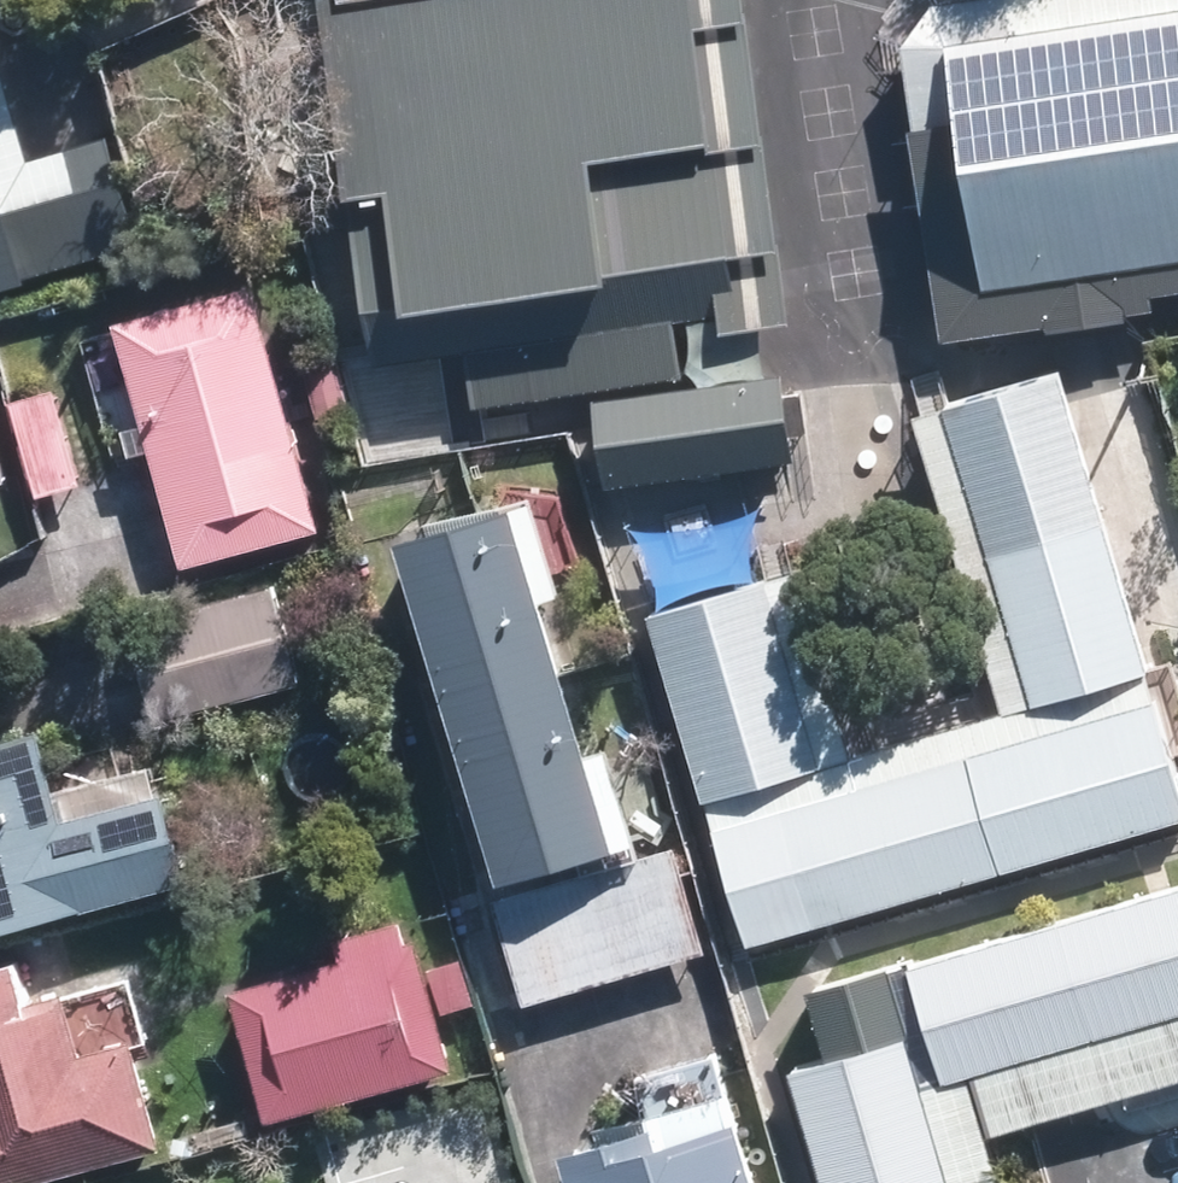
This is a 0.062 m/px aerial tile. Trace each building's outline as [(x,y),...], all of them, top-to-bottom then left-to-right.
[(174,259),(101,0),(92,0),(13,22),(6,0),(0,0),(0,307),(174,259)] [(366,402),(815,355),(778,0),(323,0),(366,402)] [(860,19),(901,306),(1177,266),(1177,0),(996,0),(860,19)] [(315,538),(244,297),(106,337),(177,579),(315,538)] [(1068,357),(932,398),(1029,716),(1165,675),(1068,357)] [(810,367),(593,395),(604,485),(821,457),(810,367)] [(617,853),(512,507),(382,546),(487,892),(617,853)] [(780,568),(663,603),(720,791),(837,755),(780,568)] [(723,808),(765,945),(1177,820),(1177,718),(1165,675),(1029,716),(723,808)] [(176,883),(150,795),(54,823),(28,735),(0,743),(0,934),(176,883)] [(674,846),(489,902),(522,1008),(707,952),(674,846)] [(918,963),(955,1085),(1177,1018),(1177,884),(918,963)] [(254,1126),(445,1078),(410,942),(401,944),(396,925),(321,944),(327,966),(220,993),(254,1126)] [(151,1152),(120,1042),(70,1056),(53,999),(15,1009),(3,969),(0,970),(0,1182),(38,1182),(151,1152)] [(809,1047),(851,1182),(976,1182),(924,1012),(809,1047)] [(592,1140),(605,1182),(777,1182),(750,1092),(592,1140)]
